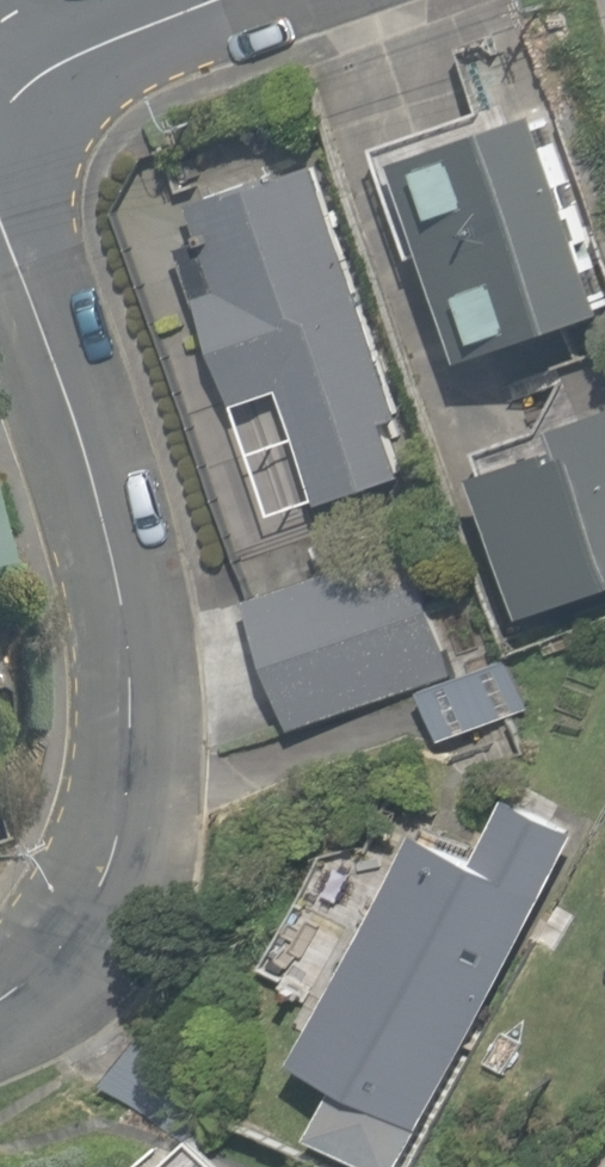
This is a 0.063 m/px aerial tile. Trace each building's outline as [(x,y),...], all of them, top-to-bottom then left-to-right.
[(604,312),(604,276),(550,111),(406,159),(472,357),(604,312)] [(266,393),(304,504),(328,496),(330,501),(412,473),(394,420),(409,414),(323,164),(282,178),(279,171),(196,200),(210,238),(185,246),(239,402),(266,393)] [(529,611),(604,586),(604,408),(567,420),(577,449),(486,479),(529,611)] [(8,564),(0,528),(0,566),(8,564)] [(255,592),(295,728),(452,677),(410,545),(255,592)] [(420,693),(439,741),(533,704),(514,656),(420,693)] [(578,834),(511,799),(478,860),(419,829),(298,1060),(344,1084),(317,1134),(379,1166),(404,1166),(578,834)] [(104,1082),(182,1143),(218,1097),(140,1036),(104,1082)] [(215,1153),(199,1166),(227,1166),(215,1153)]
